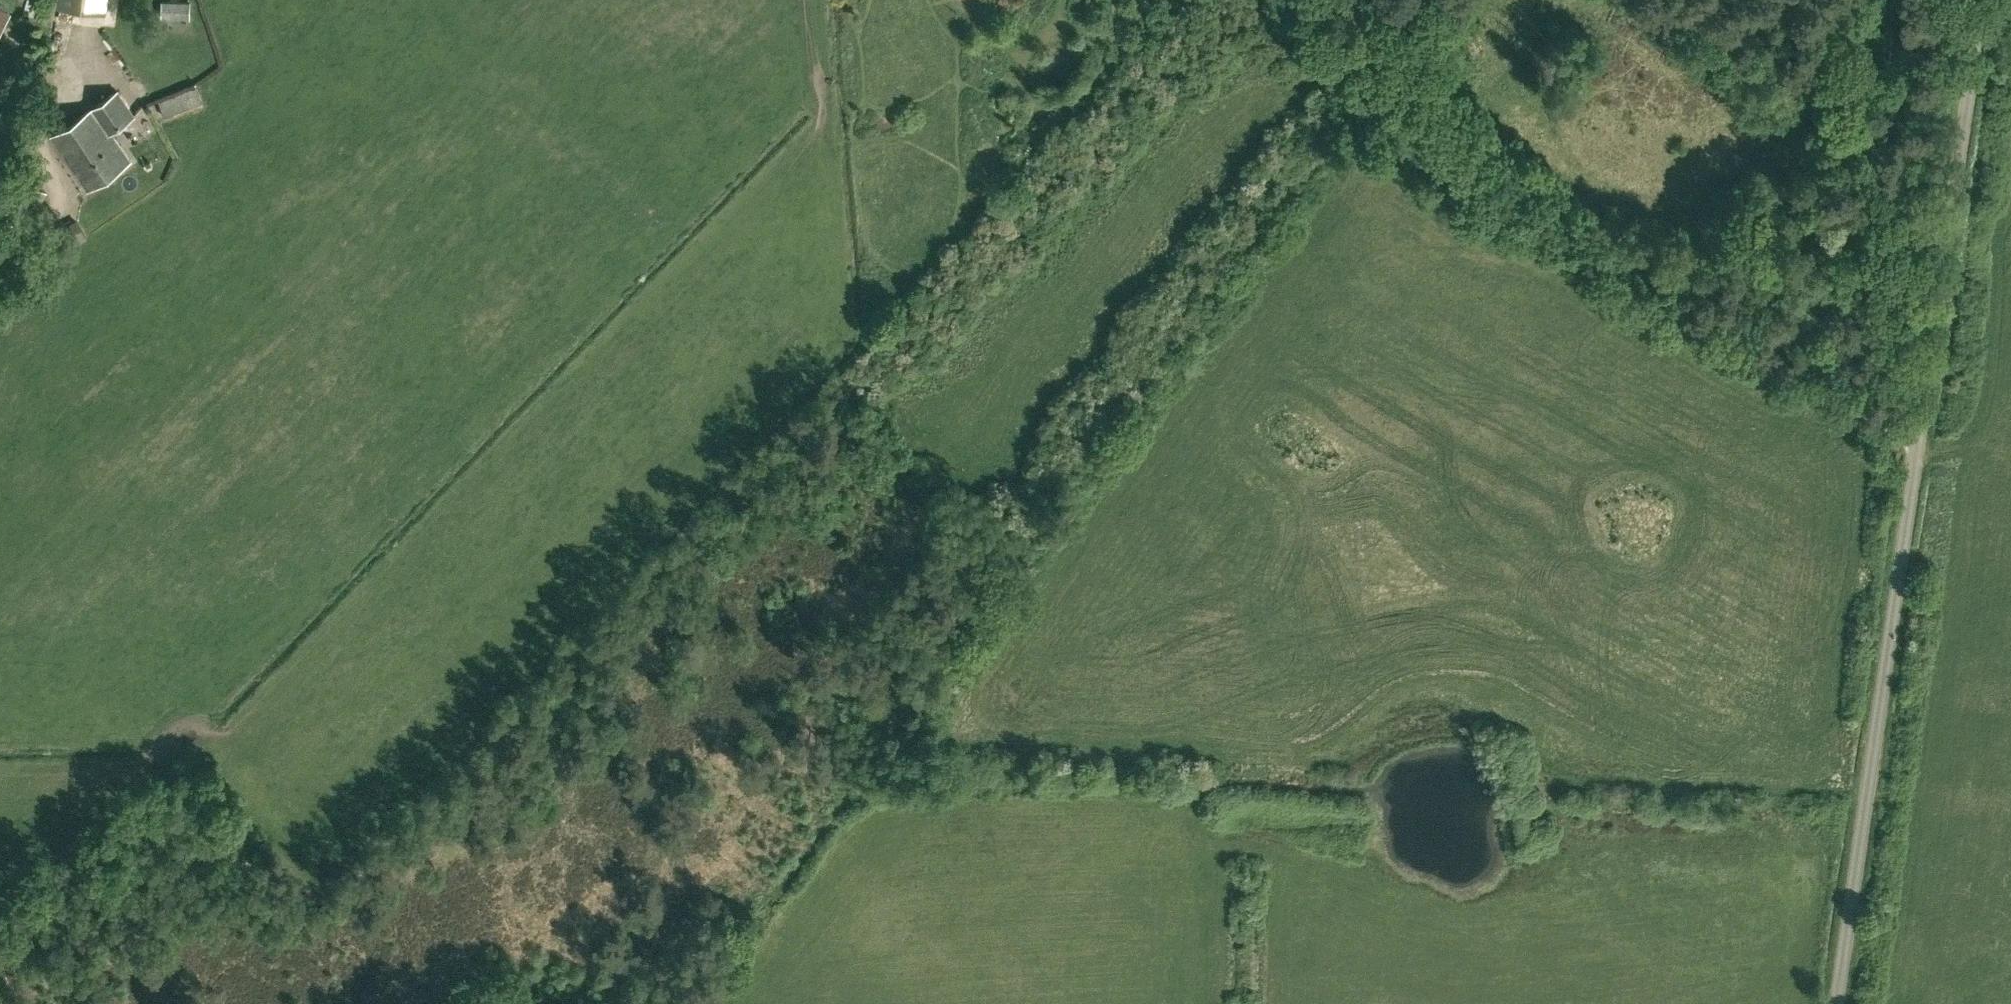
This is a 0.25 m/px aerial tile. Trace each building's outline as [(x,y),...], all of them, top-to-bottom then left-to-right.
[(57,6),(107,12),(109,0),(58,0),(57,6)] [(11,14),(0,7),(0,33),(11,14)] [(165,118),(202,104),(196,87),(158,101),(165,118)] [(110,132),(134,116),(117,91),(50,136),(87,190),(130,161),(110,132)] [(17,176),(0,209),(0,216),(26,230),(47,192),(17,176)]
